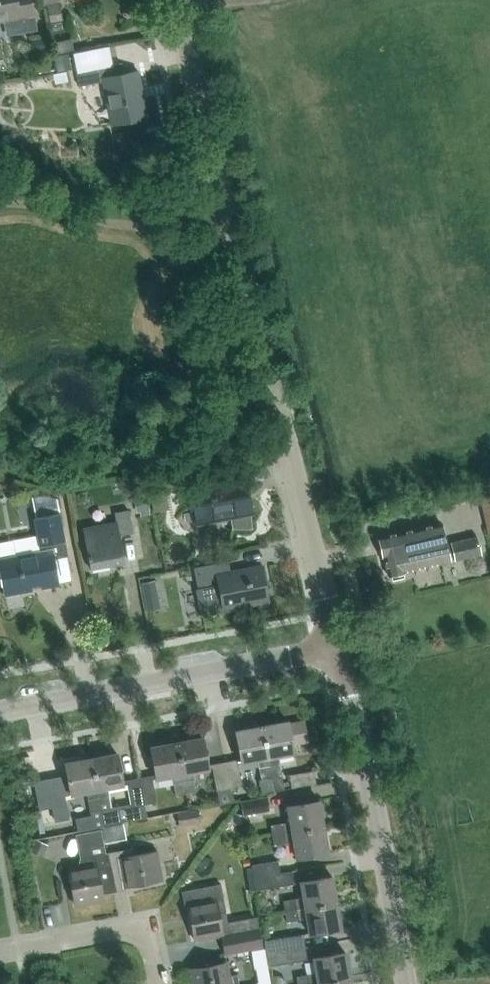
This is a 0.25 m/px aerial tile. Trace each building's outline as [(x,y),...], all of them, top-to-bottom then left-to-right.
[(6,18),(9,34),(37,29),(31,0),(0,0),(0,19),(6,18)] [(61,19),(59,5),(47,7),(49,21),(61,19)] [(50,49),(48,36),(30,39),(33,52),(50,49)] [(74,50),(72,38),(52,42),(54,54),(74,50)] [(79,87),(102,83),(110,123),(148,116),(140,74),(123,77),(121,63),(76,72),(79,87)] [(17,81),(4,83),(5,93),(18,91),(18,90),(17,81)] [(197,524),(217,520),(232,517),(233,517),(233,528),(231,528),(231,529),(253,529),(253,528),(250,528),(250,514),(252,514),(249,500),(245,501),(243,489),(247,488),(242,464),(241,464),(242,468),(200,475),(200,477),(202,476),(203,482),(197,483),(190,484),(197,524)] [(150,514),(147,497),(134,499),(136,512),(139,511),(140,516),(150,514)] [(118,523),(86,529),(93,571),(126,564),(121,537),(135,535),(131,512),(116,514),(118,523)] [(42,551),(1,558),(7,595),(59,586),(55,559),(68,557),(60,514),(36,518),(42,551)] [(446,543),(441,522),(379,536),(388,575),(392,575),(393,578),(397,579),(403,575),(402,572),(450,561),(449,557),(454,555),(455,559),(481,553),(477,536),(446,543)] [(260,566),(240,570),(231,572),(229,560),(197,566),(193,567),(197,588),(195,589),(196,590),(198,590),(203,614),(200,615),(201,616),(248,607),(247,602),(266,598),(266,597),(264,597),(262,586),(264,586),(264,584),(266,583),(268,583),(265,568),(263,568),(261,568),(260,566)] [(144,592),(156,590),(154,580),(142,583),(144,592)] [(290,721),(264,726),(273,777),(276,791),(286,789),(280,756),(296,753),(294,744),(310,741),(306,721),(290,724),(290,721)] [(273,777),(264,726),(238,731),(244,762),(259,760),(263,779),(273,777)] [(204,737),(178,742),(187,793),(197,791),(194,772),(210,769),(204,737)] [(187,793),(178,742),(152,747),(158,779),(174,776),(177,795),(187,793)] [(92,758),(102,809),(113,807),(109,788),(125,784),(119,753),(92,758)] [(102,809),(92,758),(67,763),(69,776),(60,777),(63,791),(51,793),(56,819),(68,817),(64,796),(89,791),(93,811),(102,809)] [(240,759),(227,761),(232,788),(244,785),(240,759)] [(232,788),(227,761),(213,763),(218,790),(232,788)] [(292,788),(318,784),(315,771),(290,776),(292,788)] [(152,775),(140,778),(145,804),(157,801),(152,775)] [(145,804),(140,778),(127,780),(131,803),(132,806),(145,804)] [(244,814),(270,810),(268,797),(242,801),(244,814)] [(273,836),(325,827),(321,801),(289,806),(291,822),(272,825),(273,836)] [(132,806),(131,803),(113,807),(102,809),(104,825),(147,816),(145,804),(132,806)] [(92,818),(78,820),(80,830),(105,825),(104,825),(102,809),(93,811),(91,811),(92,818)] [(181,824),(201,821),(199,811),(180,814),(181,824)] [(329,854),(325,827),(273,836),(275,846),(295,843),(297,859),(329,854)] [(49,844),(35,837),(29,850),(43,857),(49,844)] [(134,848),(108,853),(115,892),(128,890),(127,886),(163,879),(158,852),(136,856),(134,848)] [(83,865),(69,868),(76,905),(104,900),(103,894),(115,892),(108,853),(81,858),(83,865)] [(252,864),(254,877),(280,872),(278,860),(252,864)] [(280,872),(254,877),(257,889),(296,883),(294,870),(280,872)] [(285,901),(287,912),(338,903),(333,877),(301,882),(304,898),(285,901)] [(221,884),(182,891),(184,905),(188,904),(195,940),(222,935),(230,933),(228,922),(226,911),(221,884)] [(342,929),(338,903),(287,912),(289,922),(307,919),(310,935),(342,929)] [(230,933),(222,935),(225,953),(263,946),(259,928),(230,933)] [(265,940),(267,952),(305,946),(303,934),(265,940)] [(307,958),(305,946),(267,952),(269,964),(307,958)] [(298,983),(323,983),(350,979),(346,953),(314,958),(316,974),(297,977),(298,983)] [(239,974),(231,975),(229,963),(192,970),(195,983),(241,983),(239,974)]
